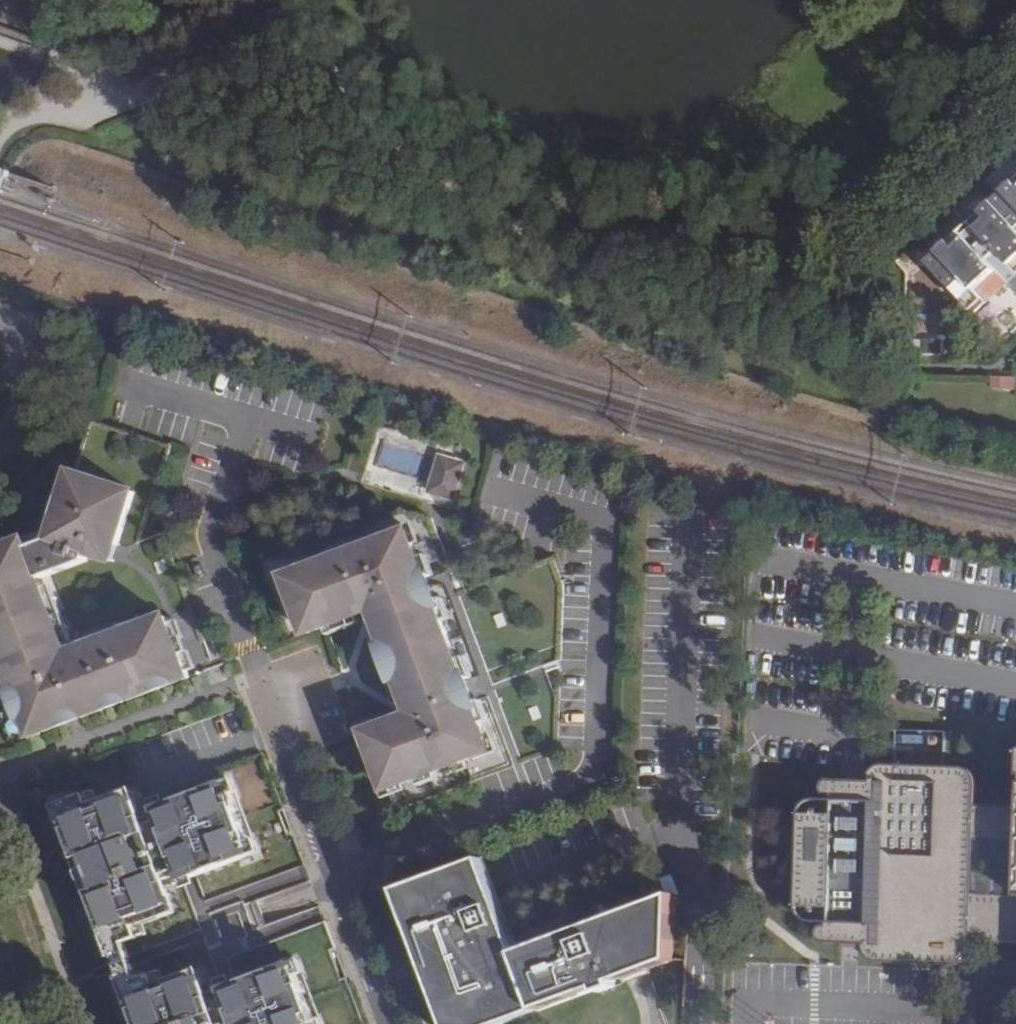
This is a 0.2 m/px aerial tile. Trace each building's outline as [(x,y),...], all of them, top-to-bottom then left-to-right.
[(1,201),(3,197),(7,184),(10,174),(0,171),(0,204),(1,201)] [(930,263),(969,307),(982,295),(975,287),(991,273),(1004,260),(1015,273),(1015,183),(930,263)] [(975,287),(982,295),(998,280),(991,273),(975,287)] [(1006,379),(980,379),(980,393),(1006,393),(1006,379)] [(462,461),(440,455),(431,488),(452,494),(462,461)] [(191,677),(168,617),(70,654),(42,579),(89,562),(91,554),(102,556),(106,542),(119,546),(136,493),(74,472),(57,529),(0,550),(0,652),(31,736),(191,677)] [(367,732),(388,789),(492,751),(410,531),(287,577),(309,634),(375,609),(414,714),(367,732)] [(119,546),(106,542),(102,556),(115,561),(119,546)] [(977,810),(978,788),(974,778),(969,773),(965,770),(960,768),(885,766),(878,767),(873,770),(868,777),(866,782),(825,782),(822,784),(821,788),(820,793),(821,795),(829,802),(814,802),(808,802),(805,805),(803,809),(801,815),(797,910),(799,915),(803,920),(806,923),(813,926),(823,926),(818,930),(815,934),(815,938),(815,941),(816,942),(820,944),(825,944),(867,947),(867,955),(867,959),(869,961),(871,962),(875,964),(957,968),(964,965),(968,960),(971,955),(973,944),(1015,946),(1015,900),(974,898),(976,845),(1015,846),(1015,811),(977,810)] [(235,785),(229,787),(256,858),(261,856),(235,785)] [(61,810),(111,950),(125,946),(126,946),(139,940),(137,931),(146,927),(144,919),(173,908),(169,890),(256,858),(229,787),(143,818),(135,804),(105,814),(103,805),(94,808),(91,799),(61,810)] [(134,795),(103,805),(105,814),(135,804),(137,803),(134,795)] [(100,797),(91,799),(94,808),(103,805),(100,797)] [(61,810),(60,809),(57,810),(108,951),(111,950),(61,810)] [(519,954),(483,859),(398,891),(448,1023),(502,1023),(540,1010),(599,988),(601,993),(618,986),(616,982),(673,960),(675,896),(519,954)] [(173,908),(144,919),(146,927),(176,916),(173,908)] [(137,931),(139,940),(149,936),(146,927),(137,931)] [(111,950),(126,987),(140,982),(126,946),(125,946),(111,950)] [(295,965),(317,1023),(322,1023),(300,963),(295,965)] [(126,987),(139,1023),(317,1023),(295,965),(206,997),(201,982),(171,992),(168,983),(159,986),(156,976),(140,982),(126,987)] [(164,973),(156,976),(159,986),(168,983),(164,973)] [(199,973),(168,983),(171,992),(201,982),(199,973)] [(126,987),(122,988),(135,1023),(139,1023),(126,987)]
